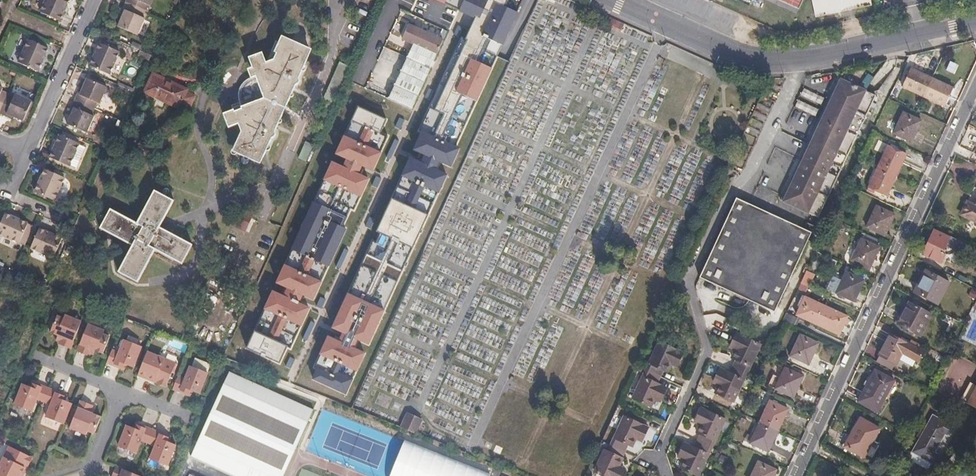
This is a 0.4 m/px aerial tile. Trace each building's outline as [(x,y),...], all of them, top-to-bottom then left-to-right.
[(69,0),(46,0),(42,9),(61,18),(69,0)] [(146,18),(143,16),(147,9),(127,0),(125,6),(126,7),(119,24),(139,32),(146,18)] [(127,0),(147,9),(150,2),(152,3),(154,0),(127,0)] [(438,3),(453,10),(455,8),(462,12),(472,19),(462,38),(463,39),(433,107),(428,105),(408,149),(424,157),(422,164),(404,155),(396,175),(399,177),(389,197),(372,231),(375,232),(346,291),(326,328),(340,334),(338,341),(323,334),(313,353),(331,362),(325,371),(315,367),(308,377),(345,394),(365,354),(351,347),(353,340),(365,346),(409,247),(408,245),(423,215),(425,216),(457,148),(454,146),(473,103),(476,104),(522,0),(432,0),(438,3)] [(429,9),(410,0),(404,0),(400,9),(424,20),(429,9)] [(816,16),(872,5),(871,0),(812,0),(816,16)] [(623,23),(610,17),(607,23),(620,29),(623,23)] [(442,39),(407,22),(398,39),(410,45),(386,97),(411,109),(442,39)] [(289,44),(292,37),(282,33),(279,39),(289,44)] [(268,123),(284,85),(303,43),(292,37),(289,44),(279,39),(276,37),(275,38),(271,47),(276,49),(273,55),(272,57),(266,59),(261,48),(248,54),(253,65),(254,64),(257,72),(256,73),(252,75),(247,78),(245,80),(242,84),(240,89),(239,92),(239,97),(240,99),(239,99),(232,102),(233,107),(224,111),(229,125),(239,121),(242,130),(236,143),(240,145),(237,151),(246,155),(253,158),(255,153),(268,123)] [(39,69),(49,46),(31,38),(20,60),(39,69)] [(111,72),(121,49),(101,41),(91,63),(111,72)] [(274,136),(275,134),(276,133),(276,131),(275,129),(268,126),(271,120),(275,121),(278,123),(283,111),(279,107),(285,100),(287,103),(294,88),(287,85),(290,79),(297,82),(297,81),(299,81),(301,78),(301,77),(300,75),(300,73),(306,61),(306,60),(309,51),(310,46),(305,44),(303,43),(284,85),(268,123),(255,153),(253,158),(257,160),(260,154),(263,156),(266,147),(271,137),(273,137),(274,136)] [(326,97),(336,100),(347,65),(337,62),(326,97)] [(921,96),(930,76),(908,66),(899,85),(921,96)] [(198,96),(189,91),(189,89),(156,73),(148,90),(159,96),(181,106),(182,104),(192,109),(198,96)] [(942,106),(952,86),(930,76),(921,96),(942,106)] [(101,101),(108,85),(88,77),(81,93),(78,92),(75,98),(95,107),(98,100),(101,101)] [(831,100),(840,80),(836,78),(826,98),(831,100)] [(294,88),(297,82),(290,79),(287,85),(294,88)] [(862,115),(871,95),(866,92),(840,80),(831,100),(850,110),(862,115)] [(9,91),(2,88),(3,85),(0,84),(0,112),(4,103),(9,91)] [(24,118),(33,99),(16,91),(15,94),(9,91),(4,103),(0,112),(6,114),(8,111),(24,118)] [(765,101),(768,94),(763,92),(760,98),(765,101)] [(93,113),(95,107),(75,98),(73,105),(76,106),(69,122),(88,131),(95,115),(93,113)] [(821,121),(831,100),(826,98),(817,119),(821,121)] [(852,136),(862,115),(850,110),(831,100),(821,121),(852,136)] [(382,119),(354,106),(344,133),(340,131),(328,155),(339,159),(337,164),(326,158),(321,181),(310,202),(270,283),(283,289),(281,294),(268,289),(258,309),(261,311),(251,330),(239,349),(275,365),(284,347),(286,348),(307,307),(297,301),(299,297),(308,301),(344,228),(341,226),(348,209),(353,210),(367,178),(356,172),(358,167),(369,172),(385,136),(377,131),(382,119)] [(910,142),(920,120),(901,111),(891,133),(910,142)] [(812,141),(821,121),(817,119),(807,139),(812,141)] [(275,129),(278,123),(275,121),(271,120),(268,126),(275,129)] [(843,156),(852,136),(821,121),(812,141),(843,156)] [(71,165),(81,141),(61,133),(51,156),(56,158),(71,165)] [(802,161),(812,141),(807,139),(806,142),(798,159),(802,161)] [(299,158),(307,160),(312,144),(305,141),(299,158)] [(843,156),(812,141),(802,161),(833,176),(843,156)] [(895,173),(905,153),(886,144),(876,165),(895,173)] [(793,182),(802,161),(798,159),(788,180),(793,182)] [(824,197),(833,176),(802,161),(793,182),(824,197)] [(885,195),(895,173),(876,165),(866,186),(885,195)] [(63,181),(65,177),(46,168),(36,190),(46,195),(56,199),(63,181)] [(788,194),(793,182),(788,180),(780,196),(779,200),(784,203),(788,194)] [(824,197),(793,182),(788,194),(784,203),(805,213),(814,217),(824,197)] [(165,228),(160,225),(175,199),(156,188),(152,196),(141,216),(138,221),(112,206),(101,225),(115,233),(134,244),(120,269),(138,280),(157,248),(183,263),(193,244),(165,228)] [(783,286),(801,248),(809,231),(770,212),(736,197),(730,209),(698,277),(745,298),(753,302),(772,311),(783,286)] [(974,205),(967,201),(961,215),(975,222),(975,200),(974,205)] [(886,228),(893,214),(874,206),(865,226),(868,228),(881,234),(883,235),(886,228)] [(29,222),(6,212),(0,226),(0,232),(20,241),(29,222)] [(59,247),(63,237),(41,227),(39,232),(32,246),(40,250),(55,256),(59,247)] [(970,247),(953,238),(950,236),(949,238),(934,230),(922,253),(941,262),(945,253),(942,251),(946,244),(966,255),(970,247)] [(868,268),(878,247),(859,238),(849,259),(868,268)] [(937,303),(948,282),(947,281),(929,272),(925,270),(914,291),(915,292),(937,303)] [(947,279),(930,270),(929,272),(947,281),(947,279)] [(852,301),(861,282),(843,273),(834,292),(852,301)] [(815,326),(824,307),(801,296),(792,315),(815,326)] [(836,335),(844,317),(824,307),(815,326),(836,335)] [(932,343),(944,321),(921,309),(909,330),(932,343)] [(70,347),(81,320),(64,313),(62,316),(56,314),(49,330),(60,335),(58,342),(70,347)] [(108,336),(102,333),(104,330),(87,322),(76,349),(89,354),(91,348),(102,352),(108,336)] [(745,373),(759,344),(735,332),(731,343),(736,345),(734,349),(731,356),(735,358),(732,366),(740,370),(745,373)] [(806,365),(817,343),(799,334),(788,356),(806,365)] [(922,352),(888,334),(877,355),(877,356),(893,364),(899,353),(917,362),(922,352)] [(133,366),(141,346),(124,339),(119,351),(111,348),(106,362),(121,368),(123,362),(133,366)] [(678,362),(682,351),(659,340),(645,369),(659,375),(662,368),(666,370),(670,363),(671,359),(678,362)] [(166,386),(176,363),(147,351),(138,374),(152,380),(153,378),(158,380),(157,383),(166,386)] [(192,367),(208,373),(211,364),(195,358),(192,367)] [(199,393),(208,373),(192,367),(190,366),(185,379),(178,376),(172,389),(187,395),(189,389),(199,393)] [(736,394),(742,379),(745,373),(740,370),(732,366),(729,371),(719,367),(715,377),(720,380),(718,384),(714,392),(733,400),(736,394)] [(791,398),(801,377),(782,368),(772,389),(791,398)] [(666,387),(656,381),(659,375),(645,369),(642,376),(632,398),(649,406),(653,398),(655,394),(661,397),(666,387)] [(875,411),(891,380),(872,369),(855,400),(875,411)] [(314,410),(298,402),(230,371),(222,388),(196,443),(191,456),(235,475),(283,475),(314,410)] [(44,399),(49,387),(35,381),(32,386),(22,382),(14,403),(32,409),(37,397),(44,399)] [(964,403),(975,410),(975,382),(964,403)] [(64,422),(72,404),(72,402),(62,398),(64,392),(49,387),(44,399),(51,402),(46,415),(61,421),(64,422)] [(102,415),(91,411),(93,404),(81,399),(70,426),(77,429),(86,433),(88,429),(95,432),(102,415)] [(775,431),(785,410),(767,401),(756,423),(775,431)] [(710,448),(724,419),(700,408),(695,418),(701,421),(699,425),(695,433),(699,435),(697,441),(710,448)] [(420,435),(426,420),(411,414),(405,429),(420,435)] [(933,453),(944,434),(946,436),(951,426),(931,415),(923,430),(926,431),(923,436),(921,434),(911,452),(930,463),(936,454),(933,453)] [(643,436),(647,426),(639,422),(623,416),(610,444),(624,450),(627,443),(631,445),(635,437),(637,433),(643,436)] [(862,456),(877,429),(859,418),(853,428),(855,429),(845,447),(862,456)] [(146,442),(151,429),(136,423),(134,429),(124,425),(116,445),(133,452),(139,439),(146,442)] [(765,452),(775,431),(756,423),(747,443),(765,452)] [(165,465),(174,445),(163,441),(165,435),(151,429),(146,442),(153,445),(148,458),(165,465)] [(697,475),(708,453),(710,448),(697,441),(693,449),(683,444),(681,448),(679,453),(685,456),(683,459),(679,467),(697,475)] [(625,459),(621,457),(624,450),(610,444),(607,451),(603,449),(593,471),(603,475),(624,475),(625,473),(619,470),(621,467),(625,459)] [(31,456),(8,445),(0,460),(0,475),(2,475),(21,475),(24,469),(22,468),(25,463),(27,464),(31,456)] [(930,463),(911,452),(908,457),(908,459),(912,462),(923,467),(926,469),(927,468),(930,463)] [(773,471),(754,463),(748,475),(770,475),(773,471)] [(888,471),(879,466),(875,474),(879,475),(886,475),(888,471)] [(132,474),(115,467),(111,475),(138,475),(132,474)]
